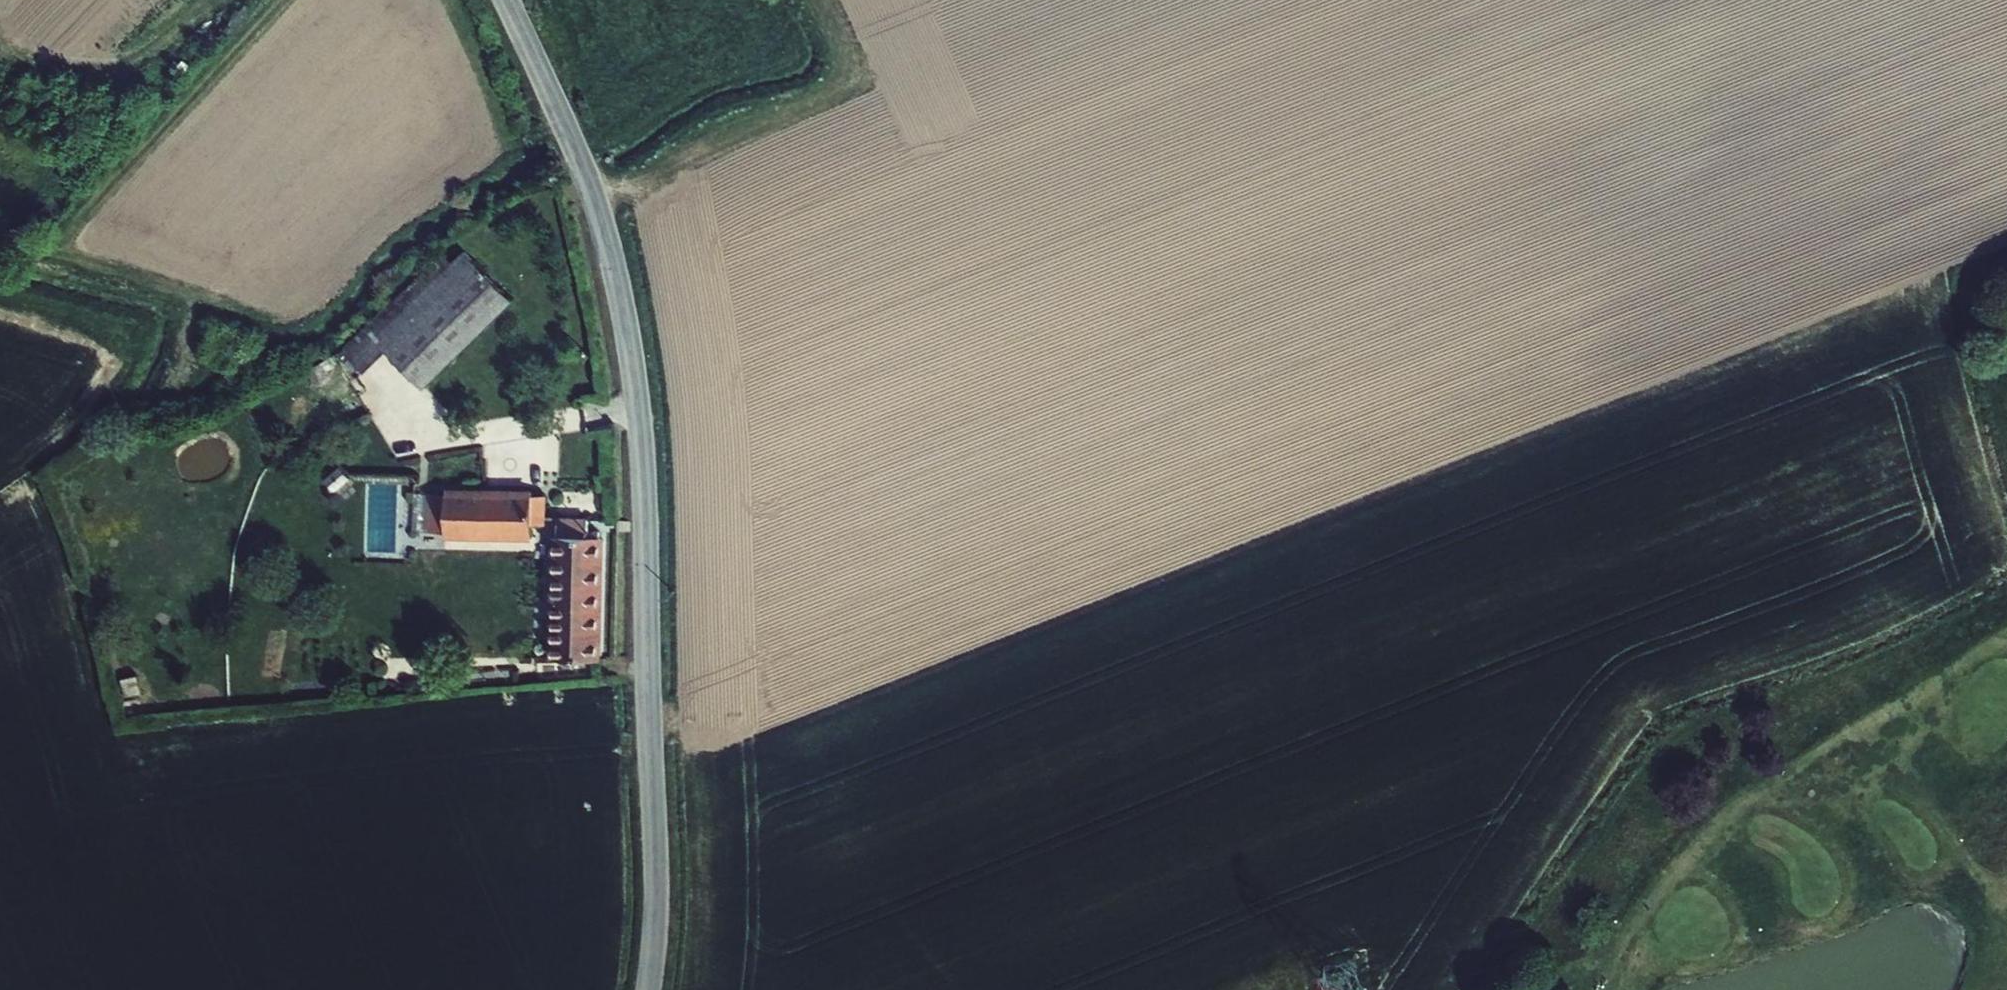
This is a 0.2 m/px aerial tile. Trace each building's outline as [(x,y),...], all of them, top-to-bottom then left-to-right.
[(443,251),(342,350),(363,372),(388,348),(424,386),(514,298),(465,248),(452,261),(443,251)] [(351,476),(341,465),(325,479),(335,491),(351,476)] [(447,492),(445,531),(446,536),(533,538),(534,487),(447,486),(447,492)] [(445,531),(447,492),(430,491),(429,531),(445,531)] [(559,533),(590,533),(590,515),(559,514),(559,533)] [(553,533),(550,657),(604,658),(607,534),(590,533),(559,533),(553,533)]
